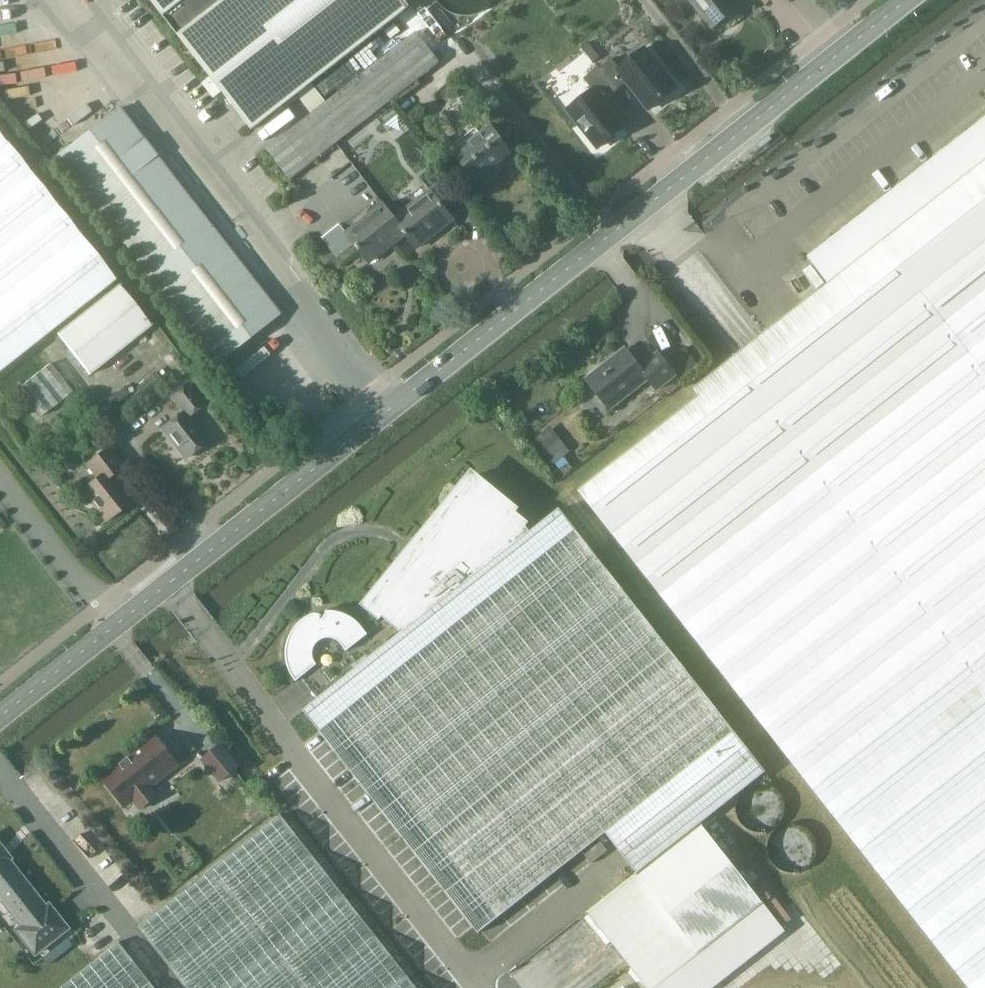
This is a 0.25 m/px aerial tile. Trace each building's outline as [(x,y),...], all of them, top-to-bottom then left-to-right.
[(163,16),(177,35),(253,131),(410,7),(404,0),(151,0),(163,16)] [(730,0),(689,0),(712,30),(737,10),(730,0)] [(416,31),(326,101),(266,148),(291,178),(440,62),(416,31)] [(589,41),(581,48),(593,63),(601,57),(589,41)] [(611,59),(598,69),(616,91),(628,82),(650,109),(675,89),(663,73),(665,72),(654,58),(652,60),(643,49),(618,68),(611,59)] [(603,101),(616,91),(598,69),(597,68),(584,78),(592,89),(568,109),(598,148),(624,127),(603,101)] [(118,109),(56,157),(216,362),(278,314),(118,109)] [(808,259),(828,284),(695,390),(700,397),(580,492),(970,987),(984,987),(984,119),(808,259)] [(510,152),(489,126),(454,152),(476,180),(510,152)] [(114,283),(0,139),(0,371),(114,283)] [(395,217),(394,217),(396,219),(395,220),(407,234),(406,235),(415,246),(452,218),(429,189),(427,191),(424,186),(403,202),(406,207),(395,217)] [(394,217),(395,217),(384,202),(346,232),(370,263),(406,235),(407,234),(395,220),(396,219),(394,217)] [(55,335),(88,377),(149,329),(117,287),(55,335)] [(686,373),(697,365),(684,349),(673,357),(686,373)] [(605,370),(602,366),(586,379),(611,411),(649,382),(658,393),(677,377),(658,353),(640,367),(628,352),(605,370)] [(72,393),(50,365),(19,389),(41,417),(72,393)] [(185,458),(206,441),(187,416),(201,405),(186,385),(172,397),(184,411),(162,429),(185,458)] [(543,450),(553,464),(570,451),(560,438),(543,450)] [(96,478),(81,489),(107,521),(131,502),(110,477),(121,468),(105,447),(85,464),(96,478)] [(473,476),(420,541),(425,545),(409,565),(404,560),(368,604),(387,620),(368,634),(381,650),(530,531),(527,526),(530,522),(473,476)] [(530,531),(381,650),(317,700),(303,711),(478,933),(605,833),(637,873),(699,824),(766,772),(560,508),(530,531)] [(328,613),(324,618),(324,617),(323,616),(321,615),(320,614),(318,614),(317,614),(315,614),(313,615),(309,616),(307,618),(302,621),(298,625),(296,627),(294,629),(293,632),(291,634),(290,637),(290,638),(288,642),(288,645),(287,648),(287,649),(287,652),(287,657),(288,661),(288,665),(290,669),(291,674),(293,677),(295,680),(296,682),(322,662),(338,682),(317,699),(317,700),(381,650),(368,634),(361,625),(359,623),(356,620),(352,618),(350,616),(348,615),(345,614),(340,613),(337,612),(334,611),(330,611),(328,611),(327,611),(327,613),(328,613)] [(125,808),(135,801),(141,809),(140,810),(141,811),(160,796),(159,795),(157,796),(151,788),(178,766),(155,738),(128,760),(130,763),(122,770),(120,766),(103,780),(125,808)] [(202,760),(220,782),(238,766),(221,745),(202,760)] [(795,818),(795,817),(794,811),(793,806),(790,801),(786,797),(781,793),(777,791),(772,790),(767,790),(762,790),(756,792),(748,798),(744,803),(742,808),(741,813),(740,818),(741,824),(743,828),(746,834),(748,836),(752,839),(757,842),(762,844),(768,844),(773,844),(778,842),(784,839),(787,836),(791,831),(793,827),(795,822),(795,818)] [(281,815),(138,927),(186,987),(417,987),(281,815)] [(637,873),(588,912),(647,987),(655,987),(762,903),(699,824),(637,873)] [(591,864),(607,851),(600,841),(584,854),(591,864)] [(70,931),(50,905),(47,907),(10,861),(12,859),(0,844),(0,896),(24,926),(18,930),(38,956),(70,931)] [(68,938),(43,959),(48,966),(74,945),(68,938)] [(119,942),(61,987),(155,987),(119,942)]
